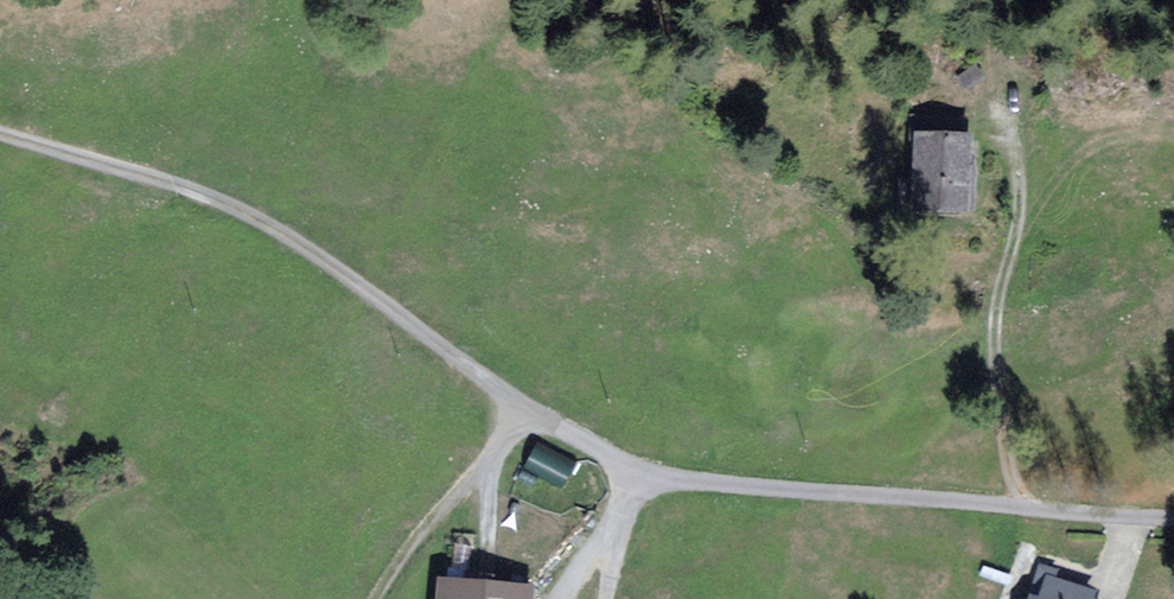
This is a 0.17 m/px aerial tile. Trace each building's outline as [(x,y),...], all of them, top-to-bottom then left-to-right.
[(969,211),(971,137),(917,135),(914,209),(969,211)] [(565,481),(574,467),(540,446),(532,459),(565,481)] [(1051,578),(1043,598),(1102,598),(1103,597),(1051,578)] [(534,591),(443,585),(442,598),(534,598),(534,591)]
